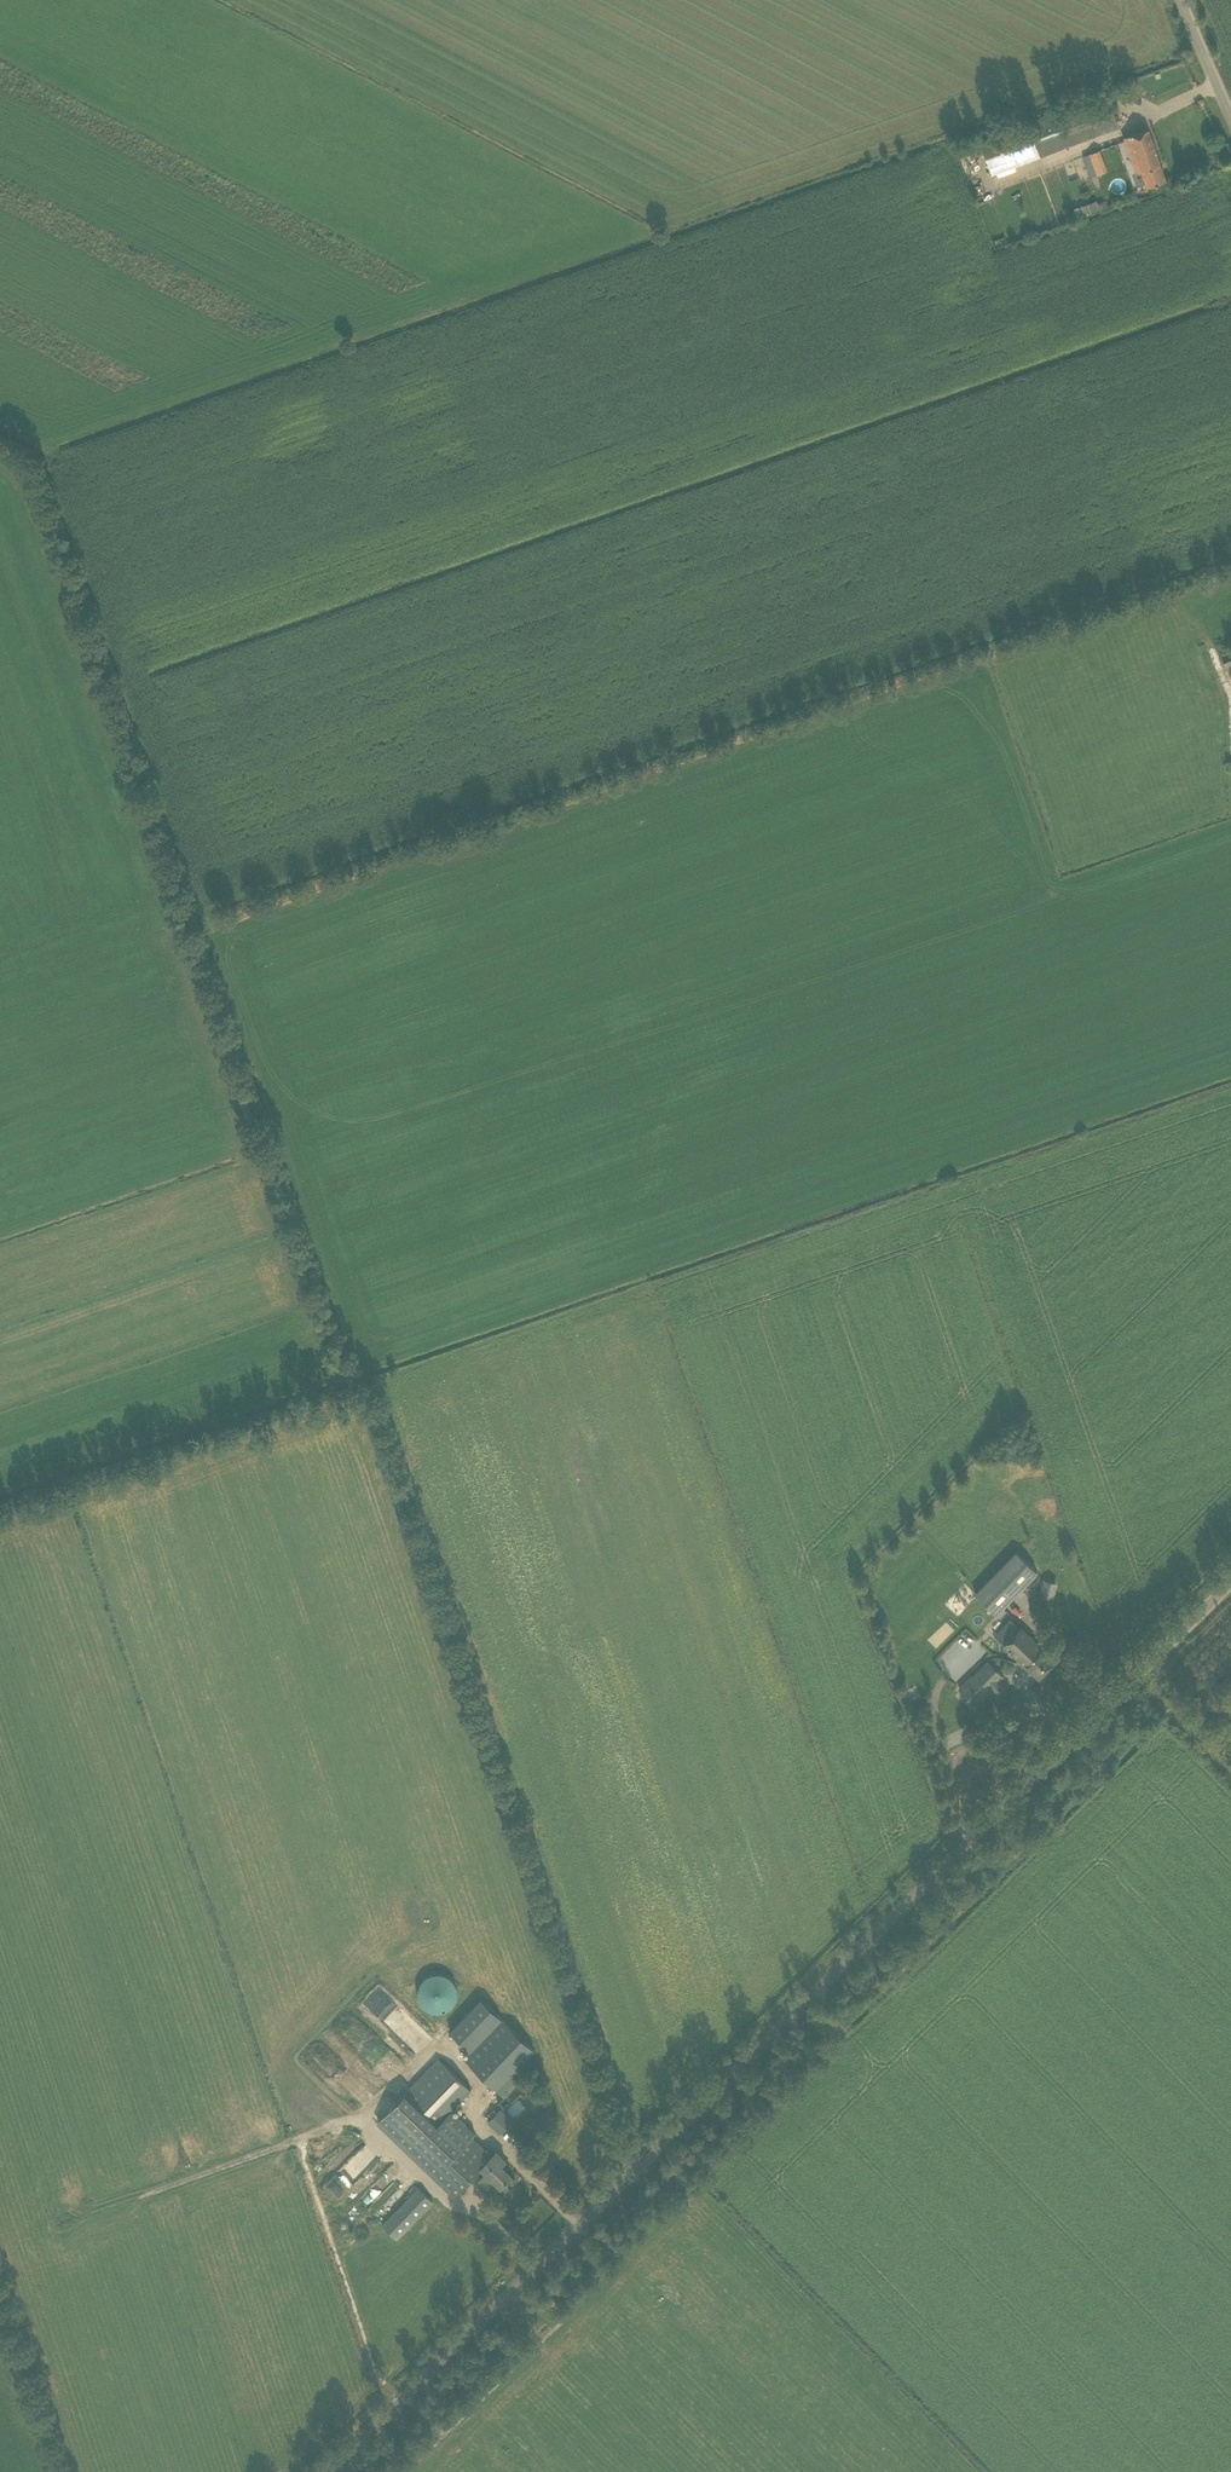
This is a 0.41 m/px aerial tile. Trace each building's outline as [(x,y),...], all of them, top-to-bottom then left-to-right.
[(991,175),(1118,127),(1106,93),(978,141),(991,175)] [(1123,138),(1132,162),(1135,173),(1141,171),(1146,187),(1154,184),(1166,180),(1148,130),(1137,134),(1123,138)] [(1099,150),(1083,156),(1090,177),(1107,171),(1099,150)] [(1075,208),(1078,218),(1100,210),(1099,209),(1104,207),(1102,202),(1097,204),(1096,201),(1075,208)] [(1220,655),(1226,668),(1230,665),(1230,650),(1220,655)] [(997,1615),(1037,1573),(1015,1552),(975,1593),(997,1615)] [(1055,1596),(1056,1580),(1044,1580),(1043,1596),(1055,1596)] [(1011,1619),(1001,1629),(1009,1636),(1002,1644),(1029,1670),(1038,1678),(1055,1660),(1046,1652),(1011,1619)] [(960,1690),(958,1692),(963,1698),(966,1695),(976,1704),(1008,1669),(992,1654),(959,1689),(960,1690)] [(911,1701),(922,1695),(916,1684),(905,1690),(911,1701)] [(440,1974),(436,1974),(432,1975),(428,1976),(424,1979),(421,1982),(419,1986),(418,1990),(418,1994),(418,1997),(419,2001),(421,2005),(424,2007),(427,2010),(431,2012),(435,2013),(439,2013),(443,2012),(447,2011),(451,2008),(454,2005),(456,2001),(458,1997),(458,1994),(457,1989),(456,1986),(454,1982),(451,1979),(448,1977),(444,1975),(440,1974)] [(435,2042),(379,1998),(368,2012),(423,2056),(435,2042)] [(470,2051),(463,2058),(505,2097),(518,2083),(510,2076),(522,2063),(508,2050),(521,2037),(481,1999),(450,2031),(470,2051)] [(411,2151),(447,2186),(455,2194),(476,2173),(480,2177),(480,2178),(488,2186),(494,2179),(501,2186),(512,2175),(511,2175),(510,2176),(500,2166),(506,2160),(496,2151),(492,2155),(469,2133),(472,2130),(452,2110),(471,2090),(438,2058),(380,2118),(406,2143),(411,2151)] [(500,2134),(512,2121),(500,2109),(487,2122),(500,2134)] [(546,2110),(534,2122),(542,2129),(554,2117),(546,2110)] [(343,2187),(352,2178),(345,2171),(362,2155),(359,2152),(333,2177),(343,2187)] [(352,2187),(360,2194),(379,2173),(371,2166),(352,2187)] [(397,2240),(433,2202),(430,2199),(423,2193),(418,2187),(381,2224),(397,2240)] [(370,2190),(361,2197),(365,2203),(374,2196),(370,2190)]
